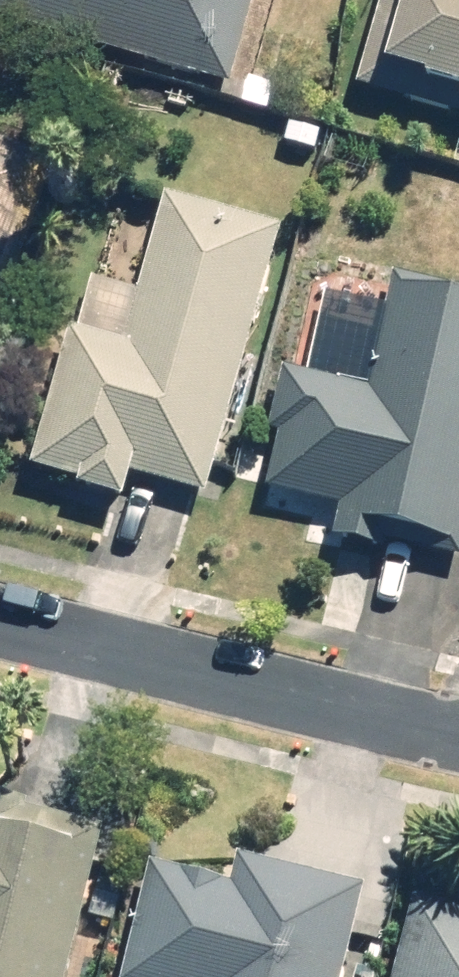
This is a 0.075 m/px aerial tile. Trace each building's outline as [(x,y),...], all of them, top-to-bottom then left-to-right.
[(237,80),(261,0),(0,0),(0,10),(237,80)] [(368,86),(458,111),(458,0),(392,0),(368,86)] [(0,137),(0,329),(60,157),(0,137)] [(212,492),(285,224),(166,192),(122,353),(72,339),(35,475),(128,500),(136,472),(212,492)] [(398,280),(375,386),(293,369),(271,469),(354,486),(345,532),(414,547),(417,536),(458,545),(458,294),(398,280)] [(104,838),(0,812),(0,976),(69,976),(104,838)] [(365,888),(243,857),(236,885),(163,866),(135,976),(342,976),(365,888)] [(418,899),(398,976),(458,976),(458,910),(418,899)]
